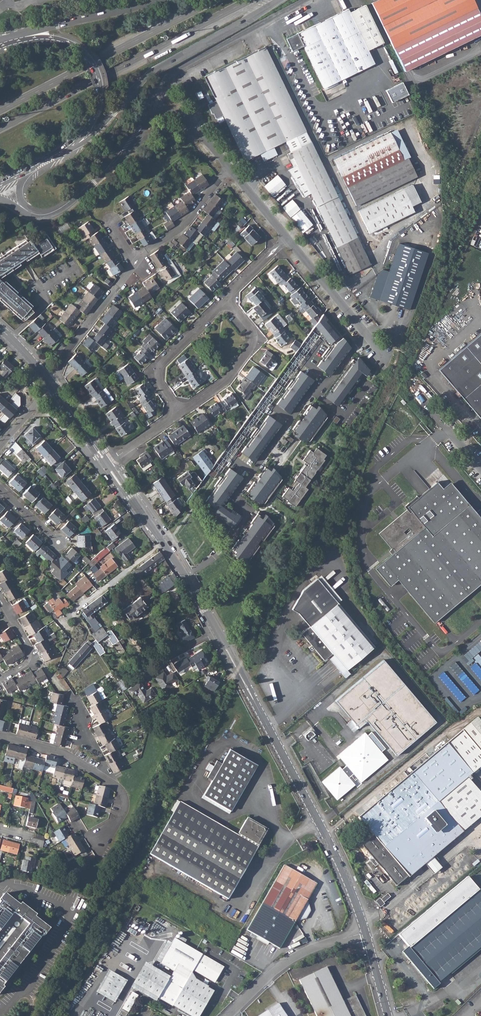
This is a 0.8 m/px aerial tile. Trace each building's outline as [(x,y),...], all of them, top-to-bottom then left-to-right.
[(371,3),(404,71),(480,34),(480,18),(472,0),(378,0),(371,3)] [(348,9),(297,34),(286,39),(292,51),(303,46),(323,88),(329,86),(337,82),(368,67),(370,70),(376,67),(373,61),(368,50),(369,49),(383,43),(365,5),(350,12),(348,9)] [(265,47),(204,76),(245,161),(285,141),(291,152),(287,154),(290,160),(293,158),(297,166),(311,193),(337,247),(357,237),(265,47)] [(392,103),(408,95),(402,82),(386,90),(392,103)] [(390,133),(396,146),(400,144),(394,131),(390,133)] [(389,132),(334,160),(356,205),(417,176),(408,158),(403,160),(396,146),(390,133),(389,132)] [(243,162),(249,169),(251,168),(245,161),(243,162)] [(163,171),(165,174),(171,170),(169,166),(163,171)] [(311,193),(297,166),(293,167),(288,170),(305,196),(311,193)] [(202,175),(194,180),(200,190),(209,184),(202,175)] [(264,186),(273,196),(287,185),(278,175),(264,186)] [(194,180),(186,186),(190,192),(192,195),(200,190),(194,180)] [(423,207),(412,185),(358,211),(369,233),(423,207)] [(190,192),(180,198),(182,201),(186,207),(196,201),(192,195),(190,192)] [(215,194),(209,202),(218,209),(224,201),(215,194)] [(128,196),(119,202),(125,211),(128,210),(130,213),(134,210),(136,209),(128,196)] [(305,234),(315,226),(293,199),(283,207),(305,234)] [(182,201),(174,206),(180,216),(188,211),(186,207),(182,201)] [(209,202),(203,210),(208,214),(212,217),(218,209),(209,202)] [(174,206),(165,212),(166,213),(169,218),(172,221),(180,216),(174,206)] [(130,213),(124,217),(129,225),(139,219),(134,210),(130,213)] [(208,214),(202,222),(211,229),(217,221),(212,217),(208,214)] [(169,218),(166,220),(167,221),(171,228),(174,226),(172,221),(169,218)] [(76,224),(78,228),(87,222),(84,219),(76,224)] [(139,219),(129,225),(135,233),(143,228),(144,227),(139,219)] [(87,222),(78,228),(84,236),(81,238),(83,241),(88,238),(93,235),(91,232),(93,230),(88,221),(87,222)] [(167,221),(163,224),(167,230),(171,228),(167,221)] [(58,235),(71,229),(67,222),(54,228),(58,235)] [(202,222),(196,230),(199,233),(205,237),(211,229),(202,222)] [(249,225),(240,233),(251,245),(260,237),(252,229),(249,225)] [(191,226),(184,235),(191,241),(192,242),(199,233),(196,230),(191,226)] [(238,226),(232,232),(234,234),(235,234),(238,230),(241,228),(238,226)] [(143,228),(135,233),(139,240),(147,234),(143,228)] [(93,235),(88,238),(94,246),(103,240),(98,231),(93,235)] [(147,234),(139,240),(143,246),(155,238),(151,232),(147,234)] [(39,253),(42,257),(56,248),(46,234),(32,243),(30,240),(27,242),(26,240),(0,257),(0,278),(39,253)] [(182,234),(176,242),(179,244),(185,249),(191,241),(184,235),(182,234)] [(337,247),(350,274),(370,265),(357,237),(337,247)] [(418,248),(436,254),(439,244),(421,238),(418,248)] [(103,240),(94,246),(99,254),(109,248),(103,240)] [(428,253),(399,243),(396,250),(394,254),(392,261),(389,271),(383,269),(377,276),(370,297),(409,310),(428,253)] [(109,248),(99,254),(105,263),(106,262),(114,256),(109,248)] [(159,249),(150,255),(154,261),(163,255),(159,249)] [(236,252),(226,262),(233,269),(233,270),(244,260),(236,252)] [(163,255),(154,261),(158,268),(160,266),(167,262),(163,255)] [(114,256),(106,262),(110,268),(118,263),(114,256)] [(224,260),(213,270),(214,271),(222,280),(233,269),(226,262),(224,260)] [(169,265),(167,262),(160,266),(162,269),(160,271),(166,280),(172,276),(174,280),(180,275),(172,263),(169,265)] [(110,268),(109,269),(114,275),(123,269),(118,263),(110,268)] [(277,266),(269,273),(277,283),(278,282),(287,275),(283,271),(282,271),(277,266)] [(212,275),(204,282),(212,291),(220,283),(219,282),(222,280),(214,271),(211,274),(212,275)] [(287,275),(278,282),(281,285),(282,284),(289,292),(296,285),(290,278),(289,278),(287,275)] [(153,278),(143,285),(145,287),(149,294),(159,288),(153,278)] [(7,307),(8,305),(11,308),(10,309),(21,319),(22,317),(25,320),(33,312),(30,308),(32,306),(22,296),(20,298),(16,294),(17,292),(5,281),(3,283),(0,280),(0,300),(7,307)] [(94,284),(88,292),(97,299),(103,291),(94,284)] [(145,287),(136,292),(143,302),(151,296),(149,294),(145,287)] [(256,287),(246,295),(249,298),(250,298),(252,301),(256,305),(262,300),(264,298),(256,287)] [(303,290),(300,287),(290,296),(292,299),(294,297),(301,304),(299,306),(302,309),(303,308),(310,301),(307,298),(308,298),(302,290),(303,290)] [(199,288),(188,299),(198,308),(208,298),(199,288)] [(88,292),(82,299),(91,306),(97,299),(88,292)] [(136,292),(128,298),(134,307),(143,302),(136,292)] [(82,299),(76,307),(80,310),(85,314),(91,306),(82,299)] [(256,305),(252,308),(260,317),(270,309),(262,300),(256,305)] [(317,307),(311,301),(310,301),(303,308),(305,311),(311,318),(309,320),(314,326),(319,319),(316,315),(320,311),(317,307)] [(181,302),(170,312),(179,322),(186,315),(188,316),(191,313),(181,302)] [(71,303),(65,311),(74,318),(80,310),(76,307),(71,303)] [(113,305),(107,313),(116,319),(122,311),(113,305)] [(65,311),(59,319),(62,322),(68,326),(74,318),(65,311)] [(107,313),(101,320),(104,323),(110,327),(116,319),(107,313)] [(40,314),(28,325),(35,332),(37,331),(44,325),(41,321),(44,318),(40,314)] [(268,328),(274,334),(282,328),(282,327),(286,324),(277,314),(264,324),(268,328)] [(319,319),(314,326),(329,344),(330,343),(332,344),(333,343),(335,344),(334,346),(323,361),(321,360),(317,366),(327,374),(337,361),(348,345),(323,314),(319,319)] [(165,318),(154,328),(164,339),(169,334),(170,335),(176,329),(165,318)] [(44,325),(37,331),(44,338),(52,330),(45,323),(44,325)] [(104,323),(98,331),(108,338),(114,330),(110,327),(104,323)] [(388,333),(400,337),(403,327),(391,323),(388,333)] [(61,335),(55,328),(52,330),(44,338),(50,345),(61,335)] [(274,334),(273,335),(275,337),(274,338),(281,346),(290,339),(283,331),(284,330),(282,328),(274,334)] [(98,331),(92,339),(97,343),(101,346),(108,338),(98,331)] [(438,370),(480,419),(480,407),(477,402),(480,399),(480,392),(476,386),(480,382),(480,333),(438,370)] [(142,346),(149,353),(152,350),(152,351),(159,344),(149,334),(142,341),(144,343),(141,345),(142,346)] [(296,351),(275,380),(283,386),(315,341),(307,335),(301,344),(296,351)] [(88,336),(82,344),(91,351),(97,343),(92,339),(88,336)] [(295,339),(290,347),(296,351),(301,344),(295,339)] [(323,358),(321,360),(323,361),(334,346),(332,345),(330,348),(323,358)] [(150,354),(149,353),(142,346),(139,349),(141,350),(134,357),(140,364),(147,357),(150,354)] [(328,347),(321,356),(323,358),(330,348),(328,347)] [(266,350),(264,353),(265,354),(259,362),(271,370),(272,370),(276,364),(276,363),(274,361),(277,357),(266,350)] [(76,353),(67,361),(74,369),(83,361),(76,353)] [(356,354),(353,358),(351,361),(354,363),(352,365),(351,365),(331,392),(329,391),(325,397),(337,405),(361,372),(365,375),(369,370),(358,357),(356,354)] [(188,358),(178,365),(182,370),(181,370),(186,376),(195,370),(196,369),(188,358)] [(0,365),(0,367),(4,371),(1,374),(4,377),(13,367),(5,359),(0,365)] [(83,361),(74,369),(81,376),(90,368),(83,361)] [(354,363),(351,361),(340,377),(329,391),(331,392),(351,365),(352,365),(354,363)] [(127,364),(118,371),(123,378),(128,384),(137,378),(127,364)] [(253,366),(245,378),(255,385),(256,386),(264,375),(253,366)] [(195,370),(186,376),(188,379),(194,388),(205,379),(206,377),(202,372),(200,372),(198,374),(195,370)] [(115,373),(120,380),(123,378),(118,371),(115,373)] [(311,379),(300,371),(296,377),(297,378),(282,399),(280,398),(276,404),(287,411),(311,379)] [(244,377),(241,381),(242,382),(237,389),(243,394),(242,396),(243,398),(246,400),(252,393),(249,391),(252,388),(253,389),(255,385),(245,378),(244,377)] [(297,378),(296,377),(293,381),(286,390),(280,398),(282,399),(297,378)] [(94,379),(84,385),(90,393),(93,396),(94,396),(101,390),(94,379)] [(291,379),(284,389),(286,390),(293,381),(291,379)] [(311,379),(287,411),(289,413),(313,380),(311,379)] [(246,420),(254,426),(283,386),(275,380),(266,393),(246,420)] [(142,383),(134,389),(140,397),(138,398),(140,401),(149,396),(149,395),(147,392),(148,391),(142,383)] [(96,399),(101,407),(110,401),(105,393),(108,391),(106,387),(101,390),(94,396),(96,399)] [(105,393),(110,401),(113,399),(108,391),(105,393)] [(224,400),(220,402),(226,411),(230,409),(229,407),(236,402),(237,402),(231,394),(223,399),(224,400)] [(140,401),(139,402),(147,413),(145,415),(147,418),(156,412),(154,409),(157,407),(154,402),(153,403),(149,396),(140,401)] [(216,402),(208,408),(213,416),(221,411),(223,413),(226,411),(220,402),(220,401),(216,403),(216,402)] [(315,408),(310,405),(303,414),(305,416),(301,421),(299,419),(292,429),(297,433),(296,434),(306,441),(310,436),(312,437),(324,421),(322,420),(326,414),(316,407),(315,408)] [(116,406),(106,413),(111,421),(110,422),(112,425),(114,424),(122,418),(123,418),(116,406)] [(196,418),(190,422),(197,433),(204,428),(204,429),(210,425),(202,413),(198,417),(199,418),(197,419),(196,418)] [(278,423),(268,415),(264,421),(265,422),(247,447),(245,446),(241,452),(252,459),(278,423)] [(122,418),(114,424),(116,428),(115,428),(121,436),(133,428),(133,426),(131,423),(130,423),(127,425),(122,418)] [(230,442),(229,443),(237,449),(254,426),(246,420),(241,426),(239,429),(230,442)] [(265,422),(264,421),(258,429),(251,438),(245,446),(247,447),(265,422)] [(278,423),(252,459),(254,461),(281,425),(278,423)] [(172,434),(168,436),(175,446),(179,444),(178,443),(190,435),(183,425),(171,433),(172,434)] [(24,435),(33,445),(42,437),(32,427),(24,435)] [(256,427),(249,437),(251,438),(258,429),(256,427)] [(162,441),(153,447),(161,459),(168,454),(173,450),(166,439),(163,441),(162,441)] [(44,440),(36,448),(43,456),(52,449),(44,440)] [(192,447),(194,450),(201,444),(199,441),(196,443),(197,444),(192,447)] [(217,472),(219,474),(237,449),(229,443),(228,444),(213,465),(211,468),(217,472)] [(288,487),(281,496),(287,500),(286,500),(295,506),(308,489),(305,487),(315,472),(317,469),(317,470),(324,460),(323,459),(326,455),(316,448),(313,452),(310,450),(302,460),(305,462),(304,464),(305,465),(294,479),(297,481),(299,483),(296,485),(297,486),(294,489),(292,491),(291,489),(288,487)] [(21,449),(16,454),(21,460),(24,462),(26,460),(29,457),(25,452),(21,449)] [(52,449),(43,456),(51,464),(59,457),(52,449)] [(202,450),(192,457),(206,475),(207,473),(211,468),(213,465),(205,453),(202,450)] [(153,460),(146,451),(139,456),(140,457),(136,460),(141,468),(150,462),(153,460)] [(0,464),(0,469),(8,476),(10,474),(15,469),(4,459),(0,464)] [(63,461),(55,469),(62,477),(70,470),(63,461)] [(141,468),(143,471),(152,465),(150,462),(141,468)] [(265,467),(258,476),(259,478),(256,483),(254,481),(247,491),(252,495),(251,496),(261,503),(265,498),(267,499),(279,483),(277,482),(280,476),(271,469),(270,471),(265,467)] [(240,476),(229,468),(225,474),(227,475),(211,496),(209,495),(205,501),(216,509),(212,514),(231,527),(239,515),(225,504),(222,507),(221,506),(219,505),(240,476)] [(211,468),(207,473),(213,477),(217,472),(211,468)] [(177,478),(181,483),(181,482),(183,481),(185,483),(188,488),(193,484),(196,488),(198,486),(201,481),(195,471),(193,471),(190,473),(189,472),(188,473),(186,471),(177,478)] [(17,474),(9,482),(19,490),(26,482),(17,474)] [(74,474),(66,481),(74,491),(82,484),(74,474)] [(227,475),(225,474),(222,478),(215,487),(209,495),(211,496),(227,475)] [(240,476),(219,505),(221,506),(242,478),(240,476)] [(161,477),(152,483),(158,492),(167,486),(161,477)] [(220,477),(213,486),(215,487),(222,478),(220,477)] [(407,507),(409,509),(401,516),(402,517),(394,524),(393,523),(380,534),(392,548),(395,552),(392,554),(375,569),(390,586),(398,580),(434,623),(480,583),(480,526),(466,508),(469,505),(452,484),(444,491),(437,482),(418,498),(407,507)] [(82,484),(74,491),(81,500),(90,493),(82,484)] [(30,485),(22,493),(31,502),(39,493),(30,485)] [(167,486),(158,492),(164,501),(165,501),(172,495),(174,495),(167,486)] [(172,495),(165,501),(172,510),(171,511),(175,517),(181,508),(172,495)] [(43,496),(35,505),(44,513),(51,505),(43,496)] [(418,498),(417,496),(404,507),(406,510),(378,534),(391,549),(389,551),(392,554),(395,552),(392,548),(380,534),(393,523),(394,524),(402,517),(401,516),(409,509),(407,507),(418,498)] [(89,509),(94,514),(102,508),(94,498),(83,507),(86,511),(89,509)] [(469,505),(466,508),(480,526),(480,519),(469,505)] [(56,508),(48,516),(57,524),(64,515),(56,508)] [(101,526),(110,519),(102,508),(94,514),(95,516),(94,517),(97,520),(94,522),(94,523),(97,527),(98,527),(100,525),(101,526)] [(0,519),(0,520),(3,523),(8,528),(16,519),(7,511),(0,519)] [(264,515),(259,511),(250,522),(252,523),(248,529),(244,534),(240,540),(239,539),(232,548),(237,552),(236,554),(246,560),(250,555),(252,556),(260,544),(257,542),(261,538),(264,540),(271,530),(269,529),(273,523),(263,516),(264,515)] [(68,520),(61,529),(69,536),(77,528),(68,520)] [(21,523),(14,530),(22,537),(28,530),(21,523)] [(113,524),(105,530),(112,540),(115,537),(121,533),(113,524)] [(33,534),(25,543),(34,550),(42,542),(33,534)] [(90,534),(77,535),(77,546),(90,546),(90,534)] [(115,548),(121,557),(124,561),(129,557),(126,553),(134,547),(128,538),(115,548)] [(43,544),(36,552),(39,555),(40,553),(50,562),(52,560),(55,555),(56,555),(46,546),(46,547),(43,544)] [(98,553),(102,557),(109,551),(109,550),(106,546),(98,553)] [(72,547),(65,555),(63,557),(66,559),(68,561),(69,559),(72,562),(73,562),(78,556),(79,554),(72,547)] [(159,552),(139,568),(144,574),(148,571),(162,560),(163,562),(165,560),(159,552)] [(90,560),(88,563),(91,567),(102,557),(98,553),(93,557),(90,560)] [(63,562),(59,558),(58,558),(54,562),(52,560),(50,562),(47,565),(53,570),(51,572),(58,578),(60,576),(62,578),(68,572),(65,570),(71,564),(68,561),(66,559),(63,562)] [(111,558),(100,566),(101,567),(106,574),(117,566),(111,558)] [(162,563),(167,570),(170,568),(165,561),(162,563)] [(93,573),(93,574),(98,581),(106,574),(101,567),(98,570),(93,573)] [(0,571),(0,580),(1,582),(9,577),(11,576),(6,568),(0,571)] [(139,568),(131,573),(136,580),(140,577),(144,574),(139,568)] [(84,575),(75,584),(76,585),(82,593),(92,584),(84,575)] [(168,576),(158,583),(160,587),(164,592),(174,584),(172,581),(168,576)] [(0,583),(0,585),(4,592),(14,586),(9,577),(1,582),(0,583)] [(136,580),(144,597),(153,591),(148,587),(140,577),(136,580)] [(327,657),(345,678),(350,674),(346,669),(374,646),(317,578),(303,590),(292,609),(298,613),(309,626),(301,633),(311,645),(308,647),(310,650),(313,648),(324,660),(327,657)] [(344,584),(336,591),(338,593),(346,586),(344,584)] [(82,593),(76,585),(66,595),(72,601),(79,595),(80,596),(83,593),(82,593)] [(14,586),(4,592),(9,600),(19,595),(14,586)] [(102,595),(88,605),(93,612),(107,602),(102,595)] [(49,611),(50,612),(53,609),(55,612),(55,613),(57,616),(61,613),(59,610),(64,606),(65,607),(69,604),(64,599),(61,601),(58,598),(55,600),(52,597),(48,601),(49,602),(51,604),(50,604),(48,602),(44,605),(49,611)] [(140,597),(122,610),(129,619),(147,606),(140,597)] [(21,599),(12,605),(17,614),(29,606),(25,599),(22,601),(21,599)] [(88,605),(81,610),(84,614),(83,615),(96,631),(100,627),(97,624),(98,623),(94,617),(89,620),(87,617),(91,614),(93,612),(88,605)] [(29,612),(19,618),(24,627),(34,621),(29,612)] [(194,637),(185,619),(177,623),(181,630),(180,631),(182,634),(181,635),(180,638),(183,643),(194,637)] [(34,621),(24,627),(30,635),(33,633),(39,629),(34,621)] [(0,632),(0,635),(4,642),(14,636),(9,627),(3,630),(0,632)] [(96,631),(92,635),(96,641),(97,642),(107,634),(102,627),(100,628),(100,627),(96,631)] [(39,629),(33,633),(38,642),(44,638),(48,636),(43,628),(39,629)] [(38,642),(35,644),(40,652),(49,647),(44,638),(38,642)] [(85,643),(68,662),(69,663),(74,668),(94,645),(93,645),(92,644),(88,640),(85,643)] [(118,641),(113,644),(119,654),(124,651),(120,644),(118,641)] [(18,644),(9,650),(15,659),(24,654),(18,644)] [(49,647),(40,652),(45,661),(55,655),(49,647)] [(9,650),(1,655),(3,659),(6,665),(15,659),(9,650)] [(197,667),(198,669),(203,666),(202,664),(203,664),(206,662),(207,661),(201,650),(190,657),(197,667)] [(184,669),(190,665),(193,669),(197,667),(190,657),(187,659),(185,657),(173,665),(178,673),(181,673),(183,671),(184,669)] [(396,755),(436,722),(383,660),(335,700),(358,727),(366,720),(396,755)] [(59,664),(57,669),(63,677),(68,671),(59,664)] [(41,668),(32,673),(37,681),(38,683),(47,678),(41,668)] [(31,671),(22,676),(28,686),(37,681),(32,673),(31,671)] [(155,677),(164,691),(172,685),(171,684),(178,679),(173,672),(166,677),(164,672),(155,677)] [(22,676),(14,681),(17,687),(20,691),(28,686),(22,676)] [(207,682),(205,686),(213,691),(219,681),(210,676),(210,677),(207,682)] [(12,678),(2,684),(8,693),(17,687),(14,681),(12,678)] [(118,683),(123,691),(130,686),(125,679),(118,683)] [(143,703),(155,695),(151,688),(149,689),(145,691),(139,681),(126,690),(130,694),(134,692),(135,694),(137,693),(143,703)] [(99,701),(102,699),(105,697),(102,691),(103,690),(103,689),(102,687),(101,687),(96,690),(93,683),(83,690),(92,705),(99,701)] [(64,695),(53,692),(50,701),(57,703),(61,704),(64,695)] [(92,705),(89,706),(94,715),(104,709),(99,701),(92,705)] [(61,704),(57,703),(55,713),(66,716),(68,706),(61,704)] [(104,709),(94,715),(99,724),(103,722),(109,718),(104,709)] [(66,716),(55,713),(52,723),(58,724),(63,726),(66,716)] [(447,743),(429,757),(426,753),(389,784),(393,788),(377,801),(373,797),(360,808),(364,812),(358,817),(373,836),(362,845),(396,886),(408,876),(409,877),(421,867),(423,870),(427,867),(425,864),(433,857),(480,816),(480,794),(467,777),(474,772),(477,769),(479,768),(480,766),(480,722),(477,717),(447,743)] [(0,719),(0,730),(6,731),(9,722),(2,720),(0,719)] [(16,734),(25,736),(29,725),(26,725),(27,721),(20,719),(16,734)] [(99,724),(93,727),(97,736),(107,730),(103,722),(99,724)] [(63,726),(58,724),(55,734),(67,737),(69,727),(63,726)] [(38,728),(29,725),(25,736),(35,739),(38,728)] [(305,733),(308,739),(316,734),(312,729),(305,733)] [(107,730),(97,736),(102,745),(104,743),(112,739),(107,730)] [(67,737),(55,734),(54,739),(50,739),(49,743),(64,746),(67,737)] [(112,739),(104,743),(109,752),(114,750),(119,747),(114,738),(112,739)] [(343,772),(325,787),(340,805),(357,790),(351,783),(354,781),(358,785),(360,783),(363,787),(390,765),(384,757),(388,754),(374,738),(370,741),(368,738),(339,762),(341,765),(343,763),(349,770),(345,775),(343,772)] [(17,747),(8,745),(5,756),(14,758),(17,747)] [(27,750),(17,747),(14,758),(24,761),(25,756),(27,750)] [(257,764),(230,749),(222,763),(217,760),(207,777),(212,780),(204,794),(231,810),(257,764)] [(109,752),(104,755),(108,764),(118,759),(114,750),(109,752)] [(57,757),(46,755),(45,761),(44,765),(42,770),(53,773),(54,768),(55,766),(57,757)] [(35,758),(25,756),(24,761),(22,767),(32,769),(35,758)] [(45,761),(35,758),(32,769),(42,772),(42,770),(44,765),(45,761)] [(118,759),(108,764),(113,773),(123,767),(118,759)] [(65,769),(55,766),(54,768),(53,773),(52,777),(62,780),(65,769)] [(74,771),(65,769),(62,780),(71,782),(73,776),(74,771)] [(84,779),(73,776),(71,782),(70,786),(81,789),(84,779)] [(110,789),(99,786),(97,796),(107,798),(110,789)] [(29,799),(15,796),(13,805),(29,809),(31,799),(29,799)] [(107,798),(97,796),(94,805),(100,807),(105,808),(107,798)] [(170,813),(172,814),(179,802),(177,800),(170,813)] [(238,835),(180,801),(179,802),(172,814),(150,854),(228,899),(258,846),(257,846),(257,845),(258,845),(268,829),(259,824),(261,822),(257,820),(256,822),(247,817),(238,834),(239,834),(238,835)] [(94,805),(89,804),(86,815),(97,818),(100,807),(94,805)] [(73,807),(65,813),(67,817),(71,822),(79,817),(73,807)] [(62,808),(52,813),(58,823),(67,817),(65,813),(62,808)] [(38,820),(28,817),(26,826),(35,828),(38,820)] [(63,827),(54,833),(60,842),(64,839),(69,836),(63,827)] [(69,836),(64,839),(69,848),(79,842),(74,833),(69,836)] [(35,839),(32,838),(30,844),(42,847),(44,841),(35,839)] [(3,840),(1,850),(0,850),(0,858),(2,850),(16,854),(19,845),(3,840)] [(79,842),(69,848),(75,856),(84,850),(79,842)] [(427,867),(433,874),(441,868),(433,857),(425,864),(427,867)] [(35,859),(30,858),(30,862),(25,861),(23,860),(21,871),(30,873),(31,867),(32,863),(34,863),(35,859)] [(317,884),(284,865),(247,930),(257,936),(269,942),(279,948),(295,921),(306,919),(310,911),(307,900),(317,884)] [(3,987),(2,986),(42,935),(43,936),(50,929),(35,917),(36,915),(21,903),(19,905),(0,890),(0,992),(3,987)] [(479,890),(409,948),(408,946),(402,952),(433,989),(439,984),(438,982),(480,946),(480,893),(479,890)] [(390,897),(387,893),(380,899),(378,902),(380,905),(383,903),(390,897)] [(116,937),(119,939),(126,930),(122,928),(116,937)] [(256,939),(267,945),(269,942),(257,936),(256,939)] [(179,962),(193,970),(210,980),(211,980),(212,980),(215,980),(216,978),(216,979),(223,967),(184,944),(177,940),(174,938),(171,943),(160,963),(173,971),(179,962)] [(160,963),(171,943),(167,941),(155,960),(160,963)] [(155,1001),(170,977),(145,962),(131,987),(155,1001)] [(299,980),(317,1015),(366,1015),(355,995),(342,1001),(337,990),(335,991),(333,987),(335,986),(326,967),(299,980)] [(114,1002),(127,981),(108,970),(96,992),(114,1002)] [(200,1014),(214,991),(207,987),(207,985),(190,975),(177,996),(172,1006),(190,1015),(199,1015),(200,1014)] [(177,996),(163,988),(158,998),(172,1006),(177,996)] [(138,995),(132,992),(122,1008),(128,1012),(138,995)] [(452,998),(458,1005),(460,1003),(454,996),(452,998)] [(278,1003),(258,1015),(286,1015),(278,1003)]
